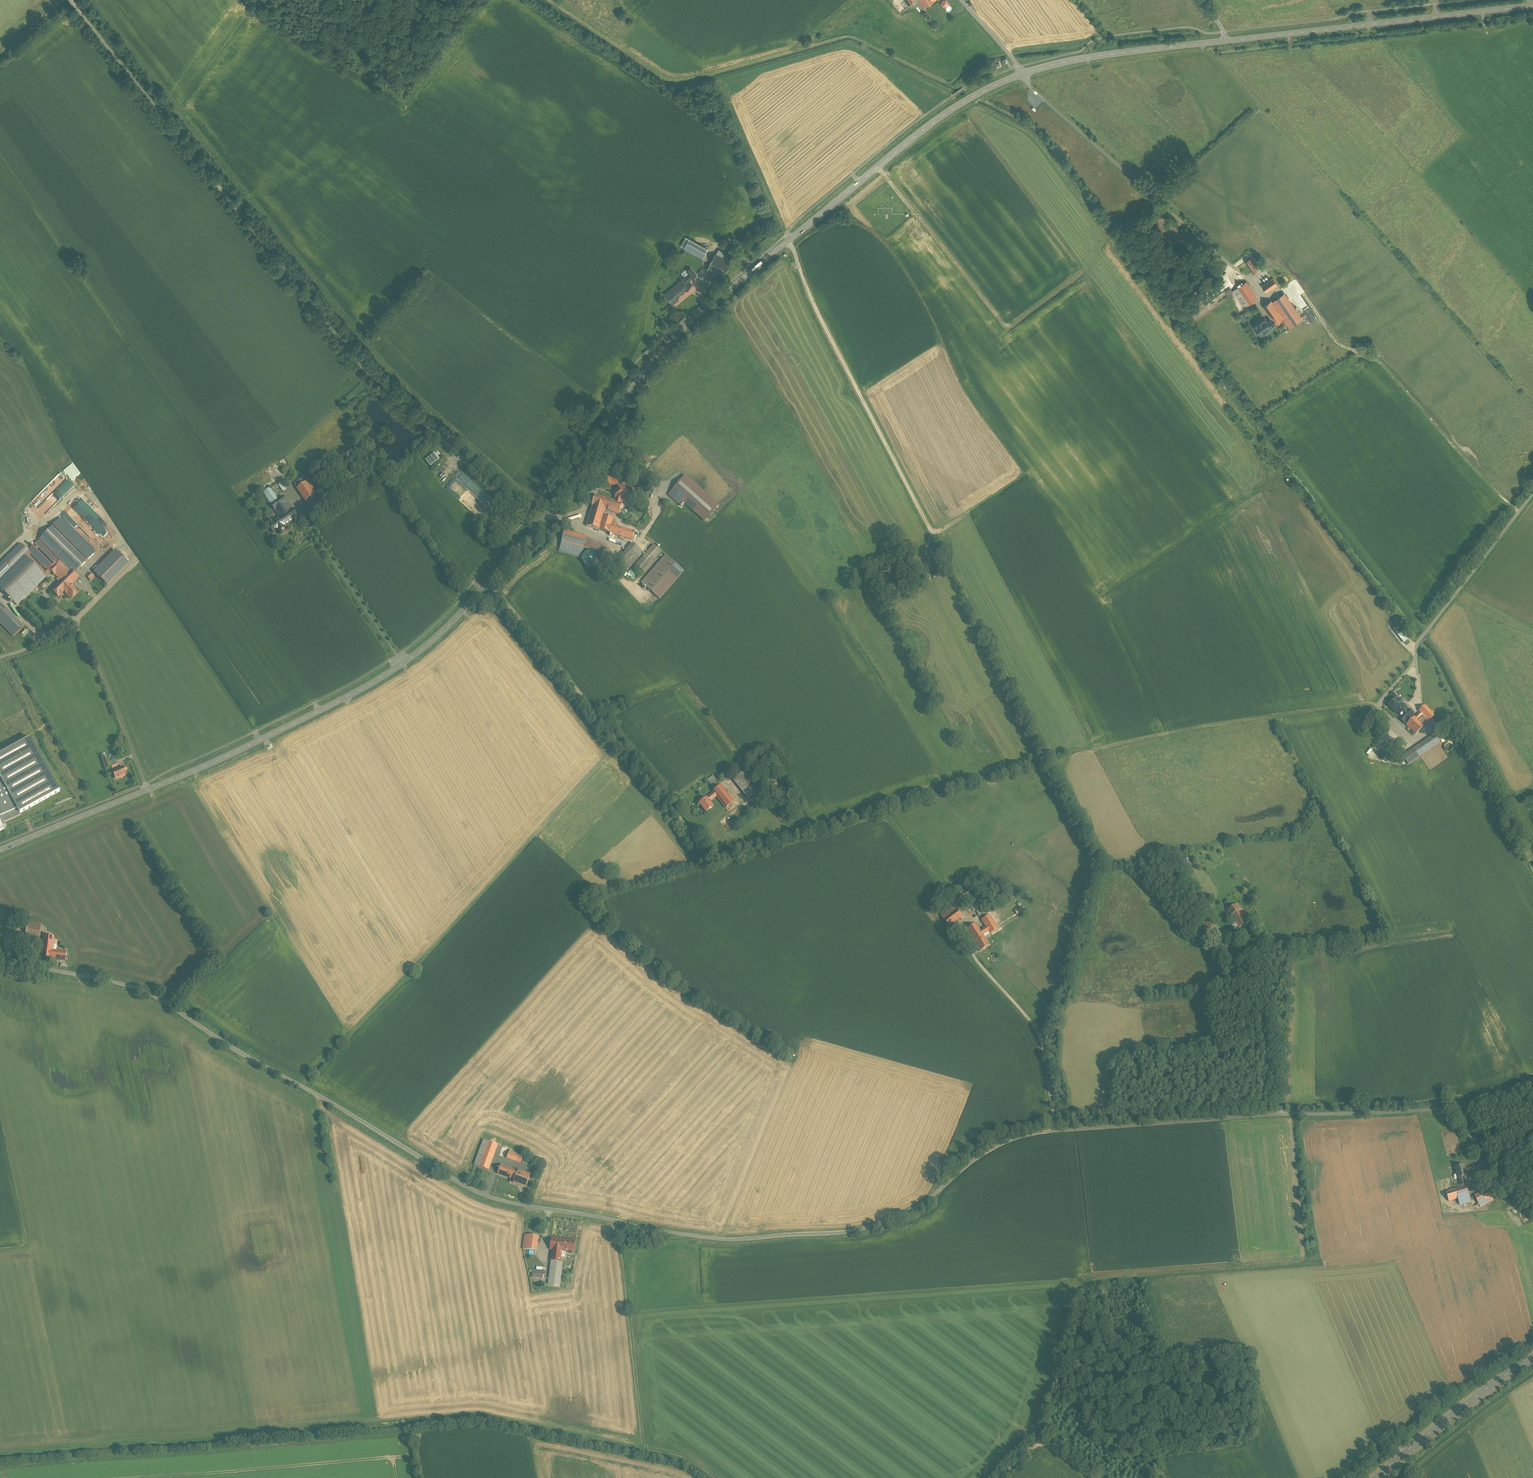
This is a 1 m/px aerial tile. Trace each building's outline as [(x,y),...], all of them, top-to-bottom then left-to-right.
[(925,10),(941,0),(919,0),(925,10)] [(703,260),(709,249),(686,237),(680,247),(703,260)] [(736,258),(719,250),(708,273),(725,281),(736,258)] [(1262,270),(1253,258),(1248,263),(1256,274),(1262,270)] [(681,280),(665,293),(674,305),(680,300),(679,299),(695,285),(692,281),(698,276),(691,266),(678,277),(681,280)] [(1266,294),(1279,285),(1271,274),(1258,283),(1266,294)] [(1260,300),(1248,283),(1234,293),(1246,309),(1260,300)] [(1271,318),(1275,324),(1291,313),(1285,305),(1290,302),(1283,292),(1263,306),(1271,318)] [(1260,334),(1275,324),(1271,318),(1267,321),(1265,318),(1254,326),(1260,334)] [(608,482),(621,486),(623,477),(610,474),(608,482)] [(306,476),(295,484),(317,517),(329,510),(306,476)] [(722,509),(687,479),(671,498),(683,509),(686,506),(708,525),(722,509)] [(621,486),(617,497),(625,500),(632,502),(636,490),(621,486)] [(267,522),(275,534),(279,531),(280,533),(285,529),(284,527),(298,518),(284,497),(278,501),(270,489),(264,493),(281,518),(274,523),(272,520),(267,522)] [(626,505),(597,496),(588,527),(635,540),(637,531),(606,522),(609,513),(622,516),(626,505)] [(69,588),(72,586),(79,578),(76,574),(96,554),(61,520),(29,552),(34,557),(48,570),(52,574),(57,580),(59,578),(69,588)] [(603,544),(564,533),(559,553),(584,560),(587,549),(601,553),(603,544)] [(21,544),(0,566),(0,589),(19,608),(52,574),(48,570),(44,574),(30,561),(34,557),(29,552),(21,544)] [(645,553),(634,544),(619,563),(630,571),(645,553)] [(664,553),(656,545),(637,565),(645,572),(664,553)] [(597,554),(596,553),(594,553),(591,553),(590,553),(587,555),(586,557),(586,559),(586,561),(587,563),(588,564),(590,565),(593,566),(595,565),(597,564),(598,563),(599,560),(599,558),(598,556),(597,554)] [(131,565),(120,554),(99,575),(110,586),(131,565)] [(686,574),(667,557),(643,584),(662,601),(686,574)] [(79,593),(72,586),(69,588),(59,578),(57,580),(61,583),(53,591),(60,598),(65,592),(72,600),(79,593)] [(1396,628),(1405,642),(1411,639),(1402,624),(1396,628)] [(1403,707),(1393,698),(1384,708),(1394,717),(1403,707)] [(1435,715),(1423,705),(1402,726),(1414,737),(1423,727),(1418,721),(1422,717),(1427,723),(1435,715)] [(1383,735),(1372,749),(1384,758),(1385,757),(1389,760),(1399,747),(1383,735)] [(1438,743),(1431,735),(1410,750),(1416,759),(1438,743)] [(0,779),(0,817),(1,816),(5,824),(22,815),(21,812),(63,792),(37,737),(0,755),(0,776),(1,779),(0,779)] [(108,756),(102,758),(106,770),(112,768),(108,756)] [(112,772),(116,780),(126,775),(123,767),(112,772)] [(763,791),(746,772),(734,782),(751,802),(763,791)] [(718,781),(714,776),(708,781),(712,786),(718,781)] [(736,803),(724,787),(699,805),(710,820),(721,812),(714,803),(721,798),(729,808),(736,803)] [(967,889),(957,895),(961,901),(971,895),(967,889)] [(1204,913),(1213,906),(1208,899),(1199,905),(1204,913)] [(1227,911),(1231,917),(1242,910),(1238,904),(1227,911)] [(1027,910),(1024,906),(1015,912),(1018,916),(1027,910)] [(949,928),(962,918),(954,907),(940,916),(949,928)] [(1242,910),(1231,917),(1238,929),(1249,922),(1242,910)] [(973,940),(983,935),(989,931),(990,934),(998,929),(989,915),(982,920),(986,927),(980,931),(976,924),(967,930),(973,940)] [(1213,923),(1205,921),(1202,933),(1209,935),(1213,923)] [(43,924),(29,922),(27,935),(41,937),(43,924)] [(987,942),(983,935),(973,940),(977,947),(980,952),(990,945),(987,941),(987,942)] [(54,937),(44,936),(41,959),(65,962),(66,952),(52,950),(54,937)] [(1217,951),(1226,948),(1224,942),(1215,946),(1217,951)] [(476,1166),(490,1171),(499,1145),(485,1140),(476,1166)] [(511,1151),(508,1159),(530,1167),(533,1159),(511,1151)] [(530,1175),(501,1165),(498,1174),(515,1180),(514,1183),(526,1187),(530,1175)] [(1463,1165),(1452,1168),(1458,1188),(1466,1186),(1463,1177),(1466,1176),(1463,1165)] [(1458,1188),(1444,1191),(1447,1202),(1455,1200),(1457,1207),(1470,1204),(1466,1186),(1458,1188)] [(1493,1196),(1487,1187),(1473,1196),(1479,1206),(1493,1196)] [(541,1237),(525,1235),(524,1249),(539,1251),(541,1237)] [(576,1241),(552,1238),(550,1249),(553,1249),(551,1261),(561,1263),(563,1251),(574,1252),(576,1241)] [(561,1263),(551,1261),(548,1286),(560,1288),(563,1263),(561,1263)]
